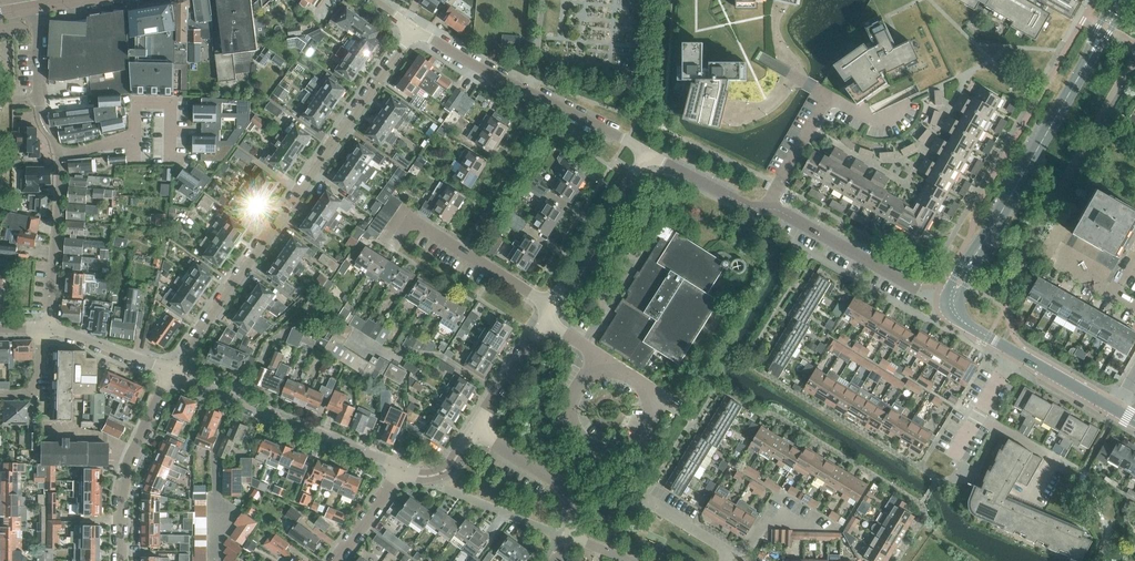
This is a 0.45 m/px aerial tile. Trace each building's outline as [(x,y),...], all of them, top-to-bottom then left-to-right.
[(190,8),(192,6),(192,0),(177,0),(176,1),(174,1),(177,22),(176,22),(175,64),(187,64),(188,43),(188,17),(190,17),(190,8)] [(213,15),(211,0),(192,0),(192,6),(190,8),(190,17),(188,17),(188,43),(190,43),(202,43),(202,30),(213,29),(213,15)] [(252,52),(259,51),(257,37),(253,5),(252,0),(218,0),(224,54),(216,54),(219,83),(237,80),(236,74),(250,72),(252,52)] [(267,35),(266,28),(265,15),(263,8),(262,0),(258,0),(253,5),(257,37),(267,37),(267,35)] [(300,4),(303,7),(306,8),(309,3),(314,6),(318,0),(303,0),(300,4)] [(419,3),(433,13),(441,1),(444,3),(447,0),(422,0),(419,3)] [(693,80),(705,80),(702,93),(712,96),(714,89),(716,90),(719,80),(765,80),(765,66),(765,59),(765,53),(765,0),(693,0),(693,80)] [(968,7),(970,3),(977,7),(983,10),(985,7),(1012,22),(1010,26),(1035,40),(1050,14),(1035,5),(1037,2),(1034,0),(955,0),(968,7)] [(1067,17),(1076,2),(1075,2),(1076,0),(1037,0),(1048,7),(1067,17)] [(175,64),(176,22),(177,22),(174,1),(154,5),(154,9),(145,8),(145,6),(127,9),(127,13),(132,93),(132,94),(145,94),(145,92),(151,92),(151,94),(174,95),(174,64),(175,64)] [(893,43),(877,51),(880,58),(899,49),(918,88),(920,92),(952,77),(918,4),(883,20),(893,43)] [(450,16),(446,22),(461,33),(470,21),(451,7),(447,14),(450,16)] [(340,8),(330,22),(336,27),(338,24),(349,33),(351,30),(351,29),(359,17),(347,9),(345,11),(340,8)] [(121,94),(132,93),(127,13),(126,13),(126,10),(88,17),(87,26),(82,25),(53,23),(50,80),(64,81),(89,76),(93,95),(101,95),(121,94)] [(371,26),(359,17),(351,29),(351,30),(358,34),(355,38),(356,38),(361,42),(371,26)] [(864,44),(838,63),(849,79),(852,77),(855,82),(850,86),(861,102),(881,88),(887,83),(879,72),(885,70),(887,73),(918,59),(909,41),(896,47),(893,41),(891,38),(886,27),(883,19),(865,28),(869,35),(874,46),(868,49),(864,44)] [(371,26),(361,42),(373,51),(380,42),(375,39),(380,32),(371,26)] [(321,29),(308,35),(320,43),(326,34),(323,31),(321,29)] [(503,34),(501,46),(520,48),(521,36),(503,34)] [(373,51),(361,42),(356,38),(354,40),(349,37),(342,46),(365,62),(373,51)] [(296,47),(302,50),(302,51),(307,44),(298,38),(288,39),(289,47),(296,47)] [(201,45),(190,45),(190,63),(201,63),(201,45)] [(304,52),(309,56),(314,49),(309,46),(304,52)] [(342,46),(336,55),(337,56),(359,71),(365,62),(342,46)] [(285,60),(275,53),(267,47),(257,61),(263,65),(268,57),(281,67),(285,60)] [(730,93),(726,92),(729,81),(741,81),(741,63),(709,63),(709,79),(703,79),(703,49),(683,49),(683,81),(696,81),(696,84),(692,83),(685,115),(722,124),(730,93)] [(352,82),(359,71),(337,56),(333,60),(333,61),(340,66),(336,71),(352,82)] [(420,56),(412,67),(442,88),(446,90),(452,83),(439,74),(438,76),(429,69),(433,65),(436,60),(432,57),(429,62),(420,56)] [(412,67),(405,77),(421,89),(431,96),(434,92),(438,94),(442,88),(412,67)] [(315,77),(312,82),(338,100),(340,97),(342,98),(346,92),(336,84),(338,81),(332,77),(328,75),(323,83),(315,77)] [(418,94),(421,89),(405,77),(398,88),(414,99),(410,104),(422,112),(429,102),(418,94)] [(282,80),(279,85),(281,86),(286,90),(290,86),(282,80)] [(305,90),(309,93),(333,110),(337,105),(336,103),(338,100),(312,82),(312,81),(305,90)] [(281,86),(275,95),(280,98),(286,90),(281,86)] [(996,107),(1000,100),(981,88),(975,99),(997,111),(999,108),(996,107)] [(454,95),(460,99),(464,94),(458,90),(454,95)] [(303,102),(325,119),(327,115),(330,115),(333,110),(309,93),(306,98),(303,102)] [(95,108),(96,115),(126,111),(126,107),(121,107),(121,94),(101,95),(101,107),(95,108)] [(464,94),(460,99),(453,109),(458,112),(469,97),(464,94)] [(452,111),(453,109),(460,99),(454,95),(446,106),(452,111)] [(971,102),(960,96),(957,102),(988,121),(993,112),(996,114),(997,111),(975,99),(973,98),(971,102)] [(237,114),(250,114),(251,101),(202,97),(202,104),(195,104),(194,113),(222,114),(222,104),(238,104),(237,114)] [(408,124),(411,119),(407,116),(413,108),(402,100),(400,103),(391,97),(387,102),(388,105),(386,108),(408,124)] [(474,101),(469,97),(458,112),(457,114),(462,118),(474,101)] [(283,110),(270,101),(267,99),(264,104),(267,106),(265,109),(278,118),(283,110)] [(323,121),(325,119),(303,102),(299,107),(307,112),(303,117),(319,129),(324,123),(323,121)] [(988,121),(957,102),(953,109),(964,115),(961,119),(983,131),(988,121)] [(1012,113),(1015,107),(1010,104),(1006,110),(1012,113)] [(66,124),(97,121),(96,115),(95,108),(95,107),(49,113),(50,126),(57,125),(58,129),(67,127),(66,124)] [(378,115),(394,127),(398,130),(402,125),(407,128),(409,125),(408,124),(386,108),(384,110),(382,110),(378,115)] [(127,116),(126,111),(96,115),(97,121),(97,123),(99,134),(101,134),(101,133),(105,132),(105,133),(125,129),(123,117),(127,116)] [(235,129),(245,130),(250,123),(250,114),(237,114),(222,114),(194,113),(194,123),(202,123),(202,129),(222,129),(222,118),(237,118),(237,129),(235,129)] [(391,132),(394,127),(378,115),(374,121),(375,123),(373,126),(395,142),(398,138),(391,132)] [(253,121),(255,125),(256,125),(261,128),(265,122),(256,116),(253,121)] [(479,128),(483,130),(501,141),(509,128),(491,117),(486,125),(482,122),(479,128)] [(959,123),(949,117),(945,123),(977,141),(983,131),(961,119),(959,123)] [(1003,128),(1007,122),(1001,119),(998,125),(1003,128)] [(290,135),(305,146),(312,136),(289,120),(286,125),(293,130),(290,135)] [(251,122),(247,128),(251,131),(255,125),(251,122)] [(84,124),(78,125),(82,141),(85,140),(85,137),(99,134),(97,123),(84,124)] [(425,133),(430,137),(438,126),(433,123),(425,133)] [(941,129),(952,135),(949,139),(971,152),(977,141),(945,123),(941,129)] [(78,142),(82,141),(78,125),(59,130),(61,142),(77,139),(78,142)] [(1000,135),(1003,128),(998,125),(994,131),(1000,135)] [(33,157),(36,157),(40,157),(40,140),(37,140),(37,128),(30,128),(28,126),(24,126),(22,128),(20,128),(20,132),(13,132),(12,147),(20,147),(20,151),(33,152),(33,157)] [(369,129),(364,135),(381,147),(385,141),(392,146),(395,142),(373,126),(371,128),(369,129)] [(444,136),(447,131),(440,127),(437,132),(444,136)] [(234,145),(244,131),(245,130),(235,129),(235,130),(227,141),(220,141),(220,130),(222,130),(222,129),(202,129),(202,135),(194,135),(194,144),(234,145)] [(483,130),(475,142),(493,154),(501,141),(483,130)] [(926,139),(931,134),(927,130),(922,135),(926,139)] [(275,139),(298,155),(305,146),(290,135),(286,140),(278,135),(275,139)] [(922,144),(926,139),(922,135),(917,141),(922,144)] [(840,140),(845,145),(849,141),(844,136),(840,140)] [(426,138),(421,145),(425,148),(430,141),(426,138)] [(949,139),(947,144),(937,138),(933,144),(965,162),(971,152),(949,139)] [(292,164),(298,155),(275,139),(273,143),(280,148),(277,154),(292,164)] [(408,144),(401,139),(398,143),(405,148),(408,144)] [(989,139),(986,146),(992,149),(995,143),(989,139)] [(249,153),(253,148),(243,141),(240,146),(249,153)] [(845,145),(851,150),(855,145),(849,141),(845,145)] [(360,145),(354,154),(369,165),(372,160),(379,165),(385,157),(365,143),(363,147),(360,145)] [(234,145),(194,144),(194,154),(201,154),(201,161),(224,161),(234,145)] [(909,153),(915,149),(913,144),(906,147),(909,153)] [(933,144),(929,150),(940,156),(937,160),(959,173),(965,162),(933,144)] [(988,155),(992,149),(986,146),(982,152),(988,155)] [(909,153),(906,147),(900,151),(903,156),(909,153)] [(249,165),(253,159),(238,148),(234,154),(249,165)] [(828,159),(824,156),(823,158),(812,177),(822,183),(840,152),(834,148),(828,159)] [(457,162),(461,164),(461,165),(479,176),(487,163),(465,149),(457,162)] [(559,177),(560,178),(578,189),(586,177),(569,166),(572,162),(553,150),(549,156),(563,166),(556,176),(559,177)] [(823,158),(813,151),(801,171),(812,177),(823,158)] [(844,168),(841,166),(847,155),(840,152),(822,183),(832,189),(844,168)] [(273,159),(265,153),(260,160),(268,166),(270,164),(285,174),(292,164),(277,154),(273,159)] [(392,159),(407,169),(411,163),(397,153),(392,159)] [(354,154),(347,164),(369,179),(370,179),(372,175),(368,173),(372,167),(369,165),(354,154)] [(126,155),(109,157),(109,164),(127,162),(126,155)] [(424,164),(427,160),(420,156),(417,160),(424,164)] [(70,173),(77,173),(77,175),(90,176),(90,173),(93,173),(92,158),(69,160),(70,173)] [(935,164),(925,158),(921,165),(953,183),(959,173),(937,160),(935,164)] [(417,160),(414,164),(422,169),(424,164),(417,160)] [(456,172),(453,177),(471,188),(479,176),(461,165),(461,164),(457,162),(455,160),(450,168),(456,172)] [(855,160),(849,171),(844,168),(832,189),(843,195),(861,164),(855,160)] [(980,170),(983,163),(978,160),(974,167),(980,170)] [(225,173),(230,166),(224,162),(219,169),(225,173)] [(370,179),(369,179),(347,164),(340,173),(355,184),(359,178),(372,187),(375,183),(370,179)] [(861,178),(867,167),(861,164),(843,195),(854,201),(866,180),(861,178)] [(925,182),(927,182),(947,194),(953,183),(921,165),(917,171),(928,177),(925,182)] [(256,166),(252,171),(260,177),(257,181),(272,192),(279,182),(256,166)] [(22,191),(36,192),(39,192),(39,184),(51,184),(51,167),(28,167),(28,183),(22,183),(22,191)] [(195,202),(212,178),(195,167),(191,173),(185,168),(177,179),(183,184),(178,190),(195,202)] [(399,167),(390,180),(391,181),(398,186),(408,173),(399,167)] [(976,176),(980,170),(974,167),(970,173),(976,176)] [(163,181),(171,181),(172,170),(164,169),(163,181)] [(866,180),(854,201),(864,207),(882,175),(876,172),(870,183),(866,180)] [(360,187),(355,184),(340,173),(333,182),(350,194),(348,198),(353,202),(359,194),(357,192),(360,187)] [(265,201),(272,192),(257,181),(253,187),(235,174),(232,178),(243,185),(265,201)] [(90,176),(77,175),(72,175),(71,186),(89,187),(90,187),(91,187),(92,187),(93,186),(94,185),(95,184),(95,183),(101,183),(102,184),(103,185),(104,185),(105,185),(105,186),(106,185),(108,185),(109,184),(110,183),(110,182),(110,181),(110,180),(110,179),(109,177),(90,176)] [(882,175),(864,207),(875,213),(886,193),(887,192),(882,190),(888,179),(882,175)] [(578,189),(560,178),(559,177),(556,176),(550,186),(551,187),(550,189),(572,203),(577,194),(575,193),(578,189)] [(534,179),(530,184),(545,193),(549,188),(534,179)] [(384,190),(391,195),(392,194),(395,191),(398,186),(391,181),(388,185),(384,190)] [(793,186),(799,190),(802,185),(796,181),(793,186)] [(966,181),(962,187),(968,191),(972,184),(966,181)] [(457,210),(465,197),(442,182),(434,195),(457,210)] [(915,203),(916,204),(935,214),(947,194),(927,182),(915,203)] [(545,193),(530,184),(527,189),(542,199),(545,193)] [(243,185),(240,190),(247,195),(244,200),(259,211),(265,201),(243,185)] [(964,197),(968,191),(962,187),(958,194),(964,197)] [(113,197),(113,190),(88,189),(71,188),(70,202),(87,204),(88,195),(93,195),(93,198),(104,199),(104,198),(113,199),(113,197)] [(384,190),(378,199),(385,204),(388,199),(391,195),(384,190)] [(808,195),(814,198),(817,193),(811,190),(808,195)] [(1114,256),(1119,259),(1125,249),(1121,246),(1134,221),(1134,213),(1096,190),(1072,232),(1073,232),(1079,235),(1085,239),(1090,242),(1096,245),(1102,249),(1108,252),(1114,256)] [(328,191),(321,201),(336,212),(340,206),(347,212),(352,205),(344,199),(342,202),(328,191)] [(820,202),(823,197),(817,193),(814,198),(820,202)] [(886,193),(875,213),(885,219),(897,199),(886,193)] [(391,195),(388,199),(399,207),(403,202),(392,194),(391,195)] [(37,196),(27,195),(27,202),(31,202),(30,212),(36,212),(36,217),(46,217),(48,196),(37,196)] [(205,215),(215,201),(205,195),(196,208),(205,215)] [(224,206),(228,200),(222,195),(217,201),(224,206)] [(429,217),(433,212),(449,222),(457,210),(434,195),(433,195),(428,202),(426,201),(420,211),(429,217)] [(113,197),(113,199),(112,206),(116,207),(117,199),(126,199),(126,197),(117,196),(117,197),(113,197)] [(259,211),(244,200),(240,197),(236,202),(233,200),(230,204),(252,220),(259,211)] [(388,199),(385,204),(384,205),(395,213),(399,207),(388,199)] [(897,199),(885,219),(895,225),(906,207),(907,205),(897,199)] [(337,226),(343,230),(346,226),(335,219),(339,214),(336,212),(321,201),(314,210),(337,226)] [(556,224),(564,212),(546,201),(541,208),(536,205),(533,210),(538,213),(556,224)] [(829,207),(835,210),(838,205),(832,201),(829,207)] [(954,202),(950,208),(956,211),(960,205),(954,202)] [(70,204),(68,219),(86,221),(86,214),(98,215),(99,206),(87,205),(70,204)] [(906,207),(895,225),(920,240),(935,214),(916,204),(913,210),(906,207)] [(395,213),(384,205),(381,210),(392,217),(395,213)] [(844,208),(838,205),(835,210),(841,214),(844,208)] [(952,218),(956,211),(950,208),(947,214),(952,218)] [(314,210),(308,220),(322,230),(326,225),(334,230),(337,226),(314,210)] [(377,215),(388,223),(392,217),(381,210),(377,215)] [(6,230),(9,231),(10,229),(19,231),(21,232),(21,230),(31,232),(30,234),(38,235),(41,219),(11,213),(2,224),(1,227),(6,228),(6,230)] [(157,213),(156,224),(165,225),(166,214),(157,213)] [(512,213),(508,218),(523,228),(527,222),(512,213)] [(548,237),(556,224),(538,213),(530,226),(548,237)] [(850,218),(856,222),(859,217),(853,213),(850,218)] [(373,220),(384,228),(388,223),(377,215),(373,220)] [(865,220),(859,217),(856,222),(862,225),(865,220)] [(523,228),(508,218),(505,224),(520,234),(523,228)] [(219,219),(216,224),(239,240),(241,237),(242,238),(247,231),(230,219),(226,225),(219,219)] [(321,249),(327,240),(319,235),(322,230),(308,220),(301,229),(307,233),(304,237),(321,249)] [(369,226),(380,233),(384,228),(373,220),(369,226)] [(369,224),(364,221),(360,222),(357,226),(364,230),(369,224)] [(68,222),(67,234),(85,236),(87,236),(88,230),(85,230),(86,224),(68,222)] [(1058,246),(1060,241),(1067,229),(1055,222),(1045,239),(1058,246)] [(177,223),(173,228),(179,233),(183,227),(177,223)] [(237,242),(239,240),(216,224),(213,228),(221,233),(217,238),(233,250),(238,244),(237,242)] [(870,230),(877,234),(880,228),(873,225),(870,230)] [(357,226),(351,235),(352,236),(353,236),(359,241),(362,236),(366,231),(365,231),(364,231),(364,230),(357,226)] [(365,231),(376,239),(380,233),(369,226),(365,231)] [(886,232),(880,228),(877,234),(883,237),(886,232)] [(9,231),(7,240),(25,245),(25,244),(35,247),(38,235),(30,234),(31,232),(21,230),(21,232),(19,231),(10,229),(9,231)] [(1060,241),(1066,245),(1073,232),(1072,232),(1067,229),(1060,241)] [(724,294),(725,292),(714,285),(723,270),(727,272),(729,268),(730,266),(729,265),(729,264),(728,263),(727,263),(725,263),(724,263),(676,232),(669,244),(661,238),(652,252),(639,272),(635,279),(630,287),(627,292),(630,294),(626,300),(623,298),(615,311),(618,313),(605,334),(600,342),(643,370),(643,369),(656,350),(670,359),(679,365),(679,364),(681,362),(701,330),(724,294)] [(1079,235),(1073,232),(1066,245),(1072,248),(1079,235)] [(512,245),(514,247),(534,259),(542,246),(525,235),(519,243),(515,240),(512,245)] [(1072,248),(1078,251),(1085,239),(1079,235),(1072,248)] [(498,236),(487,253),(492,257),(503,240),(498,236)] [(120,247),(122,238),(116,237),(114,246),(120,247)] [(206,238),(203,242),(225,258),(228,254),(229,255),(233,250),(217,238),(213,243),(206,238)] [(302,258),(306,253),(313,258),(316,254),(294,238),(291,241),(290,240),(286,247),(302,258)] [(94,242),(67,239),(66,254),(83,255),(84,247),(93,248),(110,249),(110,242),(94,242)] [(1054,252),(1058,246),(1045,239),(1041,245),(1054,252)] [(1078,251),(1083,254),(1090,242),(1085,239),(1078,251)] [(223,261),(225,258),(203,242),(200,246),(207,252),(204,256),(220,268),(225,262),(223,261)] [(1083,254),(1089,258),(1096,245),(1090,242),(1083,254)] [(7,255),(8,245),(0,244),(0,254),(7,255)] [(364,249),(357,244),(353,249),(348,257),(356,262),(356,263),(354,266),(360,270),(363,266),(368,269),(378,253),(366,246),(364,249)] [(1054,252),(1041,245),(1038,251),(1051,258),(1054,252)] [(1089,258),(1095,261),(1102,249),(1096,245),(1089,258)] [(280,257),(303,273),(306,269),(299,264),(302,258),(286,247),(281,253),(282,254),(280,257)] [(506,258),(526,271),(534,259),(514,247),(506,258)] [(110,250),(101,249),(100,259),(109,260),(110,250)] [(1101,265),(1108,252),(1102,249),(1095,261),(1101,265)] [(1047,264),(1051,258),(1038,251),(1034,257),(1047,264)] [(1101,265),(1107,268),(1114,256),(1108,252),(1101,265)] [(335,272),(340,264),(324,253),(318,260),(335,272)] [(365,274),(376,281),(379,277),(379,276),(389,261),(378,253),(368,269),(365,274)] [(1107,268),(1112,271),(1119,259),(1114,256),(1107,268)] [(66,257),(65,269),(82,270),(82,263),(88,264),(88,267),(108,269),(109,260),(66,257)] [(300,277),(303,273),(280,257),(278,260),(277,259),(272,265),(289,277),(293,272),(300,277)] [(4,316),(8,266),(8,259),(0,258),(0,316),(4,316)] [(156,268),(160,269),(162,260),(155,259),(154,264),(157,265),(156,268)] [(164,260),(162,269),(168,273),(173,266),(164,260)] [(190,260),(187,265),(191,267),(187,272),(192,275),(208,287),(212,281),(210,280),(213,276),(208,273),(210,269),(203,264),(200,267),(190,260)] [(351,264),(346,260),(339,271),(344,274),(351,264)] [(379,276),(379,277),(386,281),(385,283),(388,285),(390,283),(390,284),(400,268),(389,261),(379,276)] [(285,289),(284,291),(291,297),(296,289),(285,282),(289,277),(272,265),(268,271),(269,272),(267,276),(285,289)] [(404,270),(400,268),(390,284),(402,291),(408,281),(410,282),(415,274),(406,268),(404,270)] [(180,275),(177,279),(200,295),(202,292),(203,293),(208,287),(192,275),(187,272),(184,277),(180,275)] [(67,273),(67,285),(91,287),(101,289),(109,290),(109,280),(95,279),(96,275),(85,274),(67,273)] [(808,284),(824,294),(831,283),(815,273),(808,284)] [(328,279),(323,276),(317,284),(322,288),(328,279)] [(431,288),(432,286),(418,277),(405,298),(419,307),(431,288)] [(1026,299),(1036,304),(1048,283),(1038,278),(1026,299)] [(174,283),(181,288),(177,293),(194,305),(199,299),(197,298),(200,295),(177,279),(174,283)] [(281,303),(279,305),(272,300),(276,295),(259,283),(255,289),(254,289),(252,292),(276,310),(280,313),(282,314),(288,308),(281,303)] [(1058,289),(1048,283),(1036,304),(1046,310),(1058,289)] [(818,304),(824,294),(808,284),(802,294),(818,304)] [(67,285),(66,297),(83,299),(84,292),(91,293),(98,293),(98,295),(108,295),(109,290),(101,289),(91,287),(67,285)] [(429,315),(432,310),(442,295),(441,294),(442,292),(435,288),(434,290),(431,288),(419,307),(418,308),(429,315)] [(129,289),(126,308),(126,311),(127,311),(123,338),(135,340),(137,326),(142,327),(144,312),(139,311),(142,290),(129,289)] [(167,294),(164,298),(173,305),(171,308),(181,315),(184,312),(187,314),(189,311),(190,311),(194,305),(177,293),(171,289),(167,294)] [(1068,295),(1058,289),(1046,310),(1056,316),(1068,295)] [(280,313),(276,310),(252,292),(249,296),(250,297),(246,302),(262,314),(266,309),(277,317),(280,313)] [(812,314),(818,304),(802,294),(796,304),(812,314)] [(453,302),(442,295),(432,310),(443,318),(453,302)] [(1056,316),(1066,322),(1078,300),(1068,295),(1056,316)] [(865,304),(855,297),(844,314),(852,319),(849,323),(852,325),(865,304)] [(63,299),(63,306),(61,306),(60,321),(81,323),(82,312),(84,312),(84,310),(85,300),(63,299)] [(92,308),(89,333),(107,335),(110,311),(112,311),(113,303),(93,300),(92,305),(93,305),(92,308)] [(339,312),(343,304),(335,300),(331,307),(339,312)] [(1088,306),(1078,300),(1066,322),(1076,327),(1088,306)] [(271,325),(260,317),(262,314),(246,302),(242,308),(241,308),(239,311),(266,331),(271,325)] [(465,309),(453,302),(443,318),(440,323),(455,332),(459,326),(456,324),(465,309)] [(302,303),(296,308),(298,311),(304,306),(302,303)] [(839,303),(833,313),(839,317),(845,306),(839,303)] [(796,304),(789,315),(806,324),(812,314),(796,304)] [(876,310),(865,304),(852,325),(856,327),(859,323),(865,327),(876,310)] [(1076,327),(1086,333),(1098,311),(1088,306),(1076,327)] [(117,307),(112,336),(123,338),(127,311),(126,311),(126,308),(117,307)] [(155,334),(150,341),(156,345),(157,343),(164,348),(182,323),(180,323),(183,319),(167,307),(158,319),(161,321),(153,332),(155,334)] [(346,321),(350,314),(352,312),(351,312),(345,308),(339,317),(346,321)] [(870,335),(873,337),(886,317),(876,310),(865,327),(873,332),(870,335)] [(241,326),(237,331),(238,332),(245,337),(246,336),(249,332),(252,327),(262,334),(266,331),(239,311),(236,314),(237,315),(233,321),(241,326)] [(1108,317),(1098,311),(1086,333),(1096,339),(1108,317)] [(469,318),(475,322),(479,316),(472,312),(469,318)] [(355,314),(353,316),(349,323),(349,324),(360,331),(366,321),(355,314)] [(810,327),(806,324),(789,315),(794,318),(788,328),(804,338),(810,327)] [(360,331),(368,336),(378,321),(370,316),(366,321),(360,331)] [(896,323),(886,317),(873,337),(877,339),(879,336),(886,340),(896,323)] [(1096,339),(1106,344),(1118,323),(1108,317),(1096,339)] [(473,326),(475,322),(469,318),(466,322),(473,326)] [(490,331),(505,341),(507,342),(509,340),(510,338),(511,335),(509,335),(513,329),(497,319),(490,331)] [(368,336),(375,341),(385,326),(378,321),(368,336)] [(338,327),(350,335),(354,330),(341,322),(338,327)] [(883,343),(894,350),(907,329),(896,323),(886,340),(883,343)] [(1128,328),(1118,323),(1106,344),(1116,350),(1128,328)] [(315,346),(324,350),(334,333),(337,327),(334,325),(325,340),(319,337),(315,346)] [(385,326),(375,341),(382,345),(392,330),(385,326)] [(212,347),(208,358),(221,364),(228,348),(229,346),(236,336),(237,333),(228,327),(224,332),(218,328),(215,332),(221,336),(218,342),(215,348),(212,347)] [(334,333),(347,341),(350,335),(338,327),(337,327),(334,333)] [(302,342),(301,342),(303,336),(304,336),(305,331),(296,328),(293,329),(287,343),(299,347),(301,342),(302,342)] [(462,328),(457,336),(462,339),(467,331),(462,328)] [(788,328),(782,338),(798,348),(804,338),(788,328)] [(1126,356),(1134,339),(1134,332),(1128,328),(1116,350),(1126,356)] [(916,335),(907,329),(894,350),(897,352),(900,348),(907,352),(920,331),(919,331),(916,335)] [(314,347),(315,346),(319,337),(305,331),(304,336),(303,336),(301,342),(302,342),(314,347)] [(482,342),(498,352),(505,341),(490,331),(483,341),(482,342)] [(930,338),(920,331),(907,352),(907,353),(910,348),(917,352),(914,357),(917,358),(930,338)] [(237,333),(236,336),(243,341),(244,341),(245,337),(238,332),(237,333)] [(334,333),(324,350),(323,350),(330,354),(337,342),(343,346),(347,341),(334,333)] [(842,343),(846,336),(842,333),(837,340),(842,343)] [(408,349),(415,337),(411,334),(402,348),(408,349)] [(238,352),(239,352),(232,369),(242,373),(243,372),(249,374),(256,359),(250,356),(251,355),(245,353),(251,339),(246,336),(245,337),(244,341),(243,341),(239,350),(238,352)] [(850,338),(846,336),(842,343),(845,345),(850,338)] [(427,344),(415,337),(408,349),(423,351),(427,344)] [(791,358),(798,348),(782,338),(775,349),(791,358)] [(940,344),(930,338),(917,358),(921,361),(924,356),(930,360),(940,344)] [(473,352),(491,363),(498,352),(482,342),(483,341),(480,339),(472,351),(473,352)] [(8,362),(8,364),(8,369),(12,369),(14,369),(13,361),(14,361),(14,360),(32,360),(32,340),(13,341),(9,341),(9,362),(8,362)] [(833,349),(840,353),(844,347),(833,340),(828,350),(831,352),(833,349)] [(0,341),(0,362),(8,362),(9,362),(9,341),(8,341),(0,341)] [(337,342),(330,354),(341,361),(348,349),(343,346),(337,342)] [(444,351),(448,345),(444,342),(440,349),(444,351)] [(811,342),(808,347),(814,351),(817,346),(811,342)] [(951,350),(940,344),(930,360),(938,365),(935,369),(938,371),(951,350)] [(228,348),(221,364),(232,369),(239,352),(238,352),(239,350),(229,346),(228,348)] [(858,353),(862,355),(866,348),(862,346),(858,353)] [(854,353),(844,347),(840,353),(851,359),(854,353)] [(261,368),(254,383),(278,393),(290,366),(280,362),(285,352),(276,348),(269,366),(270,366),(268,371),(261,368)] [(346,364),(353,353),(348,349),(341,361),(346,364)] [(785,369),(791,358),(775,349),(769,359),(785,369)] [(445,355),(452,359),(455,354),(448,350),(445,355)] [(938,371),(941,373),(948,377),(950,373),(951,373),(961,356),(951,350),(938,371)] [(55,351),(54,395),(73,396),(73,394),(72,394),(72,382),(73,382),(73,364),(72,363),(73,351),(55,351)] [(80,421),(80,422),(90,422),(103,423),(103,413),(104,405),(104,395),(94,395),(94,384),(96,384),(96,359),(84,358),(85,351),(73,351),(72,363),(73,364),(73,382),(72,382),(72,394),(73,394),(73,396),(73,399),(83,400),(82,414),(82,421),(80,421)] [(490,369),(488,367),(491,363),(473,352),(464,367),(483,379),(490,369)] [(353,353),(346,364),(351,368),(358,356),(353,353)] [(851,359),(861,366),(865,359),(858,355),(854,353),(851,359)] [(358,356),(351,368),(356,371),(363,359),(358,356)] [(972,363),(961,356),(948,377),(955,381),(959,383),(966,388),(979,367),(972,363)] [(373,369),(374,370),(379,372),(385,360),(380,357),(378,361),(373,369)] [(373,369),(378,361),(373,358),(370,363),(363,375),(369,378),(374,370),(373,369)] [(882,358),(878,365),(883,368),(887,361),(882,358)] [(363,359),(356,371),(363,375),(370,363),(363,359)] [(769,359),(762,370),(778,379),(785,369),(769,359)] [(861,366),(867,369),(871,363),(865,359),(861,366)] [(385,360),(379,372),(385,376),(391,364),(385,360)] [(415,374),(419,367),(408,360),(403,367),(415,374)] [(806,366),(808,363),(803,360),(799,368),(803,370),(806,366)] [(452,375),(455,369),(442,361),(438,366),(452,375)] [(883,368),(886,370),(893,374),(896,371),(888,367),(891,363),(887,361),(883,368)] [(391,364),(385,376),(401,385),(408,372),(391,363),(391,364)] [(886,372),(871,363),(867,369),(875,374),(881,379),(886,372)] [(902,373),(906,376),(910,369),(906,367),(902,373)] [(816,369),(803,390),(814,396),(826,376),(816,369)] [(830,370),(826,376),(814,396),(824,403),(837,382),(840,377),(830,370)] [(105,391),(110,394),(117,377),(117,376),(112,373),(111,374),(107,373),(104,372),(98,384),(102,385),(99,391),(104,393),(105,391)] [(887,382),(892,385),(896,378),(886,372),(881,379),(887,382)] [(453,389),(452,389),(468,399),(476,388),(460,378),(459,378),(454,375),(447,386),(453,389)] [(117,377),(110,394),(109,396),(114,398),(115,396),(120,398),(128,382),(127,381),(128,380),(123,378),(122,379),(117,377)] [(291,403),(292,402),(293,402),(301,385),(294,382),(295,378),(292,377),(290,380),(288,379),(281,397),(286,399),(286,400),(291,403)] [(896,378),(892,385),(902,391),(905,385),(906,384),(896,378)] [(312,411),(312,410),(318,412),(325,396),(330,398),(337,381),(331,379),(327,388),(323,386),(320,393),(313,390),(305,407),(307,408),(306,409),(312,411)] [(922,386),(927,389),(931,382),(926,379),(922,386)] [(909,380),(906,384),(905,385),(911,389),(915,383),(909,380)] [(129,407),(125,405),(126,403),(133,406),(141,388),(128,382),(120,398),(118,404),(113,415),(127,421),(132,411),(129,407)] [(835,409),(847,388),(837,382),(824,403),(835,409)] [(847,388),(835,409),(845,415),(861,389),(851,382),(847,388)] [(915,383),(911,389),(910,390),(919,395),(923,388),(915,383)] [(313,390),(301,385),(293,402),(299,404),(298,405),(303,407),(303,406),(305,407),(313,390)] [(1022,424),(1027,427),(1042,400),(1033,394),(1034,393),(1025,387),(1014,406),(1022,411),(1020,414),(1026,418),(1022,424)] [(445,400),(461,410),(468,399),(452,389),(449,395),(444,391),(440,397),(445,400)] [(861,389),(845,415),(855,422),(872,395),(861,389)] [(336,420),(349,426),(357,410),(344,404),(347,395),(335,390),(328,407),(340,412),(336,420)] [(959,399),(956,397),(951,394),(947,401),(955,406),(959,399)] [(54,395),(53,420),(72,421),(73,399),(73,396),(54,395)] [(872,395),(855,422),(866,428),(882,401),(872,395)] [(168,431),(166,436),(186,445),(187,444),(186,443),(188,438),(180,434),(185,423),(189,424),(198,402),(183,396),(175,414),(174,418),(173,418),(167,430),(168,431)] [(936,406),(940,399),(935,396),(931,403),(936,406)] [(720,407),(737,418),(743,407),(727,397),(720,407)] [(454,421),(461,410),(445,400),(442,406),(437,403),(434,409),(438,411),(454,421)] [(1043,423),(1051,427),(1062,408),(1053,403),(1052,405),(1042,400),(1027,427),(1031,429),(1035,423),(1041,426),(1043,423)] [(28,402),(4,401),(4,423),(10,423),(10,424),(28,425),(28,402)] [(882,401),(866,428),(876,434),(879,430),(891,409),(892,407),(882,401)] [(409,408),(416,412),(419,407),(412,403),(409,408)] [(103,413),(109,415),(112,409),(104,405),(103,413)] [(385,413),(382,420),(388,423),(385,431),(382,439),(386,440),(385,443),(391,445),(392,443),(394,444),(400,428),(400,427),(406,413),(390,406),(388,405),(385,413)] [(358,413),(352,427),(364,433),(367,428),(374,431),(380,419),(372,416),(373,413),(360,407),(358,413)] [(730,428),(737,418),(720,407),(714,418),(730,428)] [(1059,445),(1064,448),(1079,421),(1070,416),(1071,414),(1062,408),(1051,427),(1059,432),(1057,435),(1063,439),(1059,445)] [(211,451),(216,438),(213,437),(222,415),(209,409),(203,425),(209,428),(207,434),(200,432),(195,444),(211,451)] [(889,436),(902,415),(891,409),(879,430),(889,436)] [(431,423),(431,422),(447,433),(454,421),(438,411),(434,417),(430,415),(427,420),(431,423)] [(99,430),(117,439),(124,426),(121,424),(122,421),(109,415),(107,418),(106,418),(103,426),(102,425),(99,430)] [(912,422),(902,415),(889,436),(893,438),(895,434),(901,438),(902,438),(912,422)] [(724,438),(730,428),(714,418),(707,428),(724,438)] [(1064,448),(1069,450),(1072,444),(1078,447),(1080,444),(1088,449),(1099,430),(1090,424),(1089,426),(1079,421),(1064,448)] [(234,441),(241,444),(248,428),(233,422),(227,438),(225,437),(217,455),(226,459),(234,441)] [(440,444),(447,433),(431,422),(431,423),(424,434),(440,444)] [(907,447),(910,449),(922,428),(912,422),(902,438),(901,438),(898,442),(907,447)] [(406,431),(418,439),(422,433),(406,423),(406,431)] [(1018,432),(1023,434),(1027,427),(1022,424),(1018,432)] [(751,444),(749,448),(756,452),(760,454),(772,433),(762,427),(751,444)] [(1031,429),(1027,427),(1023,434),(1027,437),(1031,429)] [(718,449),(724,438),(707,428),(701,438),(697,436),(718,449)] [(922,428),(910,449),(920,455),(929,439),(933,441),(936,436),(922,428)] [(772,433),(760,454),(763,456),(769,460),(772,456),(772,457),(783,440),(772,433)] [(36,434),(21,434),(20,449),(36,450),(36,434)] [(159,451),(176,459),(184,462),(188,453),(184,452),(184,451),(186,445),(166,436),(159,451)] [(691,447),(707,457),(713,447),(717,450),(718,449),(697,436),(691,447)] [(186,445),(184,451),(189,453),(195,440),(188,438),(186,443),(187,444),(186,445)] [(783,440),(772,457),(779,461),(777,465),(780,467),(793,446),(794,444),(784,438),(783,440)] [(42,443),(40,443),(39,464),(44,464),(54,464),(107,465),(107,444),(86,444),(86,443),(76,443),(76,444),(67,444),(67,439),(62,439),(62,443),(52,443),(42,443)] [(267,464),(276,443),(264,439),(256,460),(267,464)] [(973,494),(971,500),(970,501),(970,503),(970,504),(970,506),(970,507),(971,508),(971,509),(972,510),(972,511),(973,513),(975,514),(976,515),(977,515),(1004,526),(1002,529),(1013,534),(1014,531),(1026,536),(1024,539),(1036,543),(1037,540),(1048,545),(1047,548),(1058,553),(1060,550),(1071,554),(1069,557),(1077,560),(1078,560),(1081,560),(1092,541),(1082,536),(1085,532),(1043,514),(1011,501),(1013,497),(1008,495),(1016,481),(1027,487),(1043,459),(1032,454),(1032,453),(1008,439),(1002,451),(999,449),(995,461),(996,461),(993,467),(990,471),(988,470),(983,481),(984,482),(981,488),(968,483),(968,484),(980,489),(975,497),(973,494)] [(1104,443),(1095,459),(1106,464),(1108,460),(1118,466),(1131,443),(1126,441),(1122,445),(1117,442),(1114,448),(1104,443)] [(280,444),(280,445),(276,443),(267,464),(271,466),(273,462),(279,464),(287,447),(280,444)] [(1118,466),(1130,473),(1134,464),(1134,452),(1134,450),(1134,446),(1131,443),(1118,466)] [(1059,445),(1055,452),(1060,455),(1060,454),(1064,448),(1059,445)] [(793,446),(780,467),(784,469),(791,473),(793,469),(806,448),(803,452),(793,446)] [(293,450),(287,447),(279,464),(286,467),(284,471),(288,473),(297,452),(293,450)] [(701,467),(707,457),(691,447),(684,457),(701,467)] [(806,448),(793,469),(794,469),(801,473),(804,475),(816,455),(806,448)] [(1065,456),(1069,450),(1064,448),(1060,454),(1065,456)] [(154,462),(171,469),(182,474),(185,475),(188,470),(173,464),(176,459),(159,451),(154,462)] [(303,471),(308,457),(297,452),(288,473),(290,474),(300,478),(303,479),(306,472),(303,471)] [(816,455),(804,475),(807,477),(810,473),(817,477),(827,461),(816,455)] [(684,457),(678,467),(695,477),(701,467),(684,457)] [(223,496),(242,496),(242,483),(252,483),(252,486),(252,478),(252,477),(253,458),(241,458),(241,469),(223,469),(223,496)] [(306,480),(315,484),(317,480),(322,482),(329,465),(318,461),(312,475),(308,473),(306,480)] [(817,477),(814,481),(820,485),(819,487),(822,489),(823,487),(825,488),(837,467),(827,461),(817,477)] [(17,483),(17,482),(20,482),(20,483),(25,483),(25,472),(25,464),(2,462),(2,472),(0,472),(0,483),(17,483)] [(182,474),(171,469),(154,462),(150,472),(166,479),(167,479),(169,475),(179,479),(181,474),(182,474)] [(33,473),(33,482),(37,482),(44,482),(45,482),(45,481),(45,471),(44,464),(39,464),(36,464),(36,473),(33,473)] [(54,464),(44,464),(45,471),(45,481),(54,481),(54,471),(54,464)] [(329,465),(322,482),(320,486),(326,488),(328,484),(333,487),(340,469),(335,467),(334,467),(329,465)] [(743,472),(747,474),(752,467),(747,465),(743,472)] [(688,488),(695,477),(678,467),(672,478),(688,488)] [(823,487),(822,489),(825,491),(826,489),(835,494),(838,490),(847,474),(837,467),(825,488),(823,487)] [(348,472),(340,469),(333,487),(339,489),(338,493),(342,495),(351,474),(347,473),(348,472)] [(81,476),(77,476),(77,482),(81,482),(81,481),(99,481),(100,470),(81,470),(81,476)] [(737,482),(743,474),(737,471),(734,477),(737,479),(736,482),(737,482)] [(177,484),(167,479),(166,479),(150,472),(145,482),(146,483),(145,484),(143,490),(160,494),(164,485),(174,490),(177,484)] [(362,479),(351,474),(342,495),(343,495),(345,491),(350,493),(348,498),(353,500),(362,479)] [(746,475),(743,474),(737,482),(741,484),(746,475)] [(847,474),(838,490),(844,494),(842,498),(845,500),(858,480),(847,474)] [(768,487),(772,480),(767,477),(763,484),(768,487)] [(682,499),(688,488),(672,478),(665,488),(682,499)] [(1118,483),(1111,479),(1108,483),(1116,487),(1118,483)] [(752,480),(749,486),(755,490),(753,493),(757,495),(763,487),(752,480)] [(768,487),(772,489),(779,494),(782,489),(774,485),(776,482),(772,480),(768,487)] [(858,480),(845,500),(848,502),(851,498),(859,503),(869,487),(867,486),(858,480)] [(54,481),(45,481),(45,482),(45,488),(45,489),(48,489),(54,489),(54,481)] [(81,492),(99,493),(99,481),(81,481),(81,482),(77,482),(75,482),(75,486),(73,486),(73,492),(81,492)] [(21,495),(21,494),(21,491),(21,490),(19,490),(20,483),(20,482),(17,482),(17,483),(0,483),(0,495),(21,495)] [(258,489),(265,492),(268,484),(261,482),(258,489)] [(272,492),(279,495),(282,488),(275,485),(272,492)] [(704,514),(714,520),(727,500),(731,493),(719,486),(715,493),(716,494),(705,512),(704,514)] [(787,492),(792,495),(796,489),(791,486),(787,492)] [(766,488),(763,487),(757,495),(761,497),(766,488)] [(261,493),(255,488),(250,495),(257,499),(261,493)] [(282,488),(279,495),(286,498),(289,491),(282,488)] [(81,492),(73,492),(72,497),(77,497),(77,503),(81,503),(99,504),(99,493),(81,492)] [(142,501),(142,513),(160,513),(160,502),(168,502),(168,498),(143,492),(143,501),(142,501)] [(308,507),(313,497),(300,492),(296,502),(308,507)] [(16,507),(24,507),(24,506),(21,506),(21,498),(21,496),(21,495),(0,495),(0,507),(16,507)] [(409,524),(411,522),(423,505),(411,497),(399,513),(397,516),(409,524)] [(807,505),(812,508),(816,501),(812,498),(807,505)] [(899,499),(889,515),(908,527),(915,517),(903,509),(906,504),(899,499)] [(727,500),(714,520),(724,526),(737,506),(727,500)] [(867,508),(870,503),(865,500),(862,505),(858,511),(863,514),(867,508)] [(317,511),(320,504),(314,501),(311,508),(317,511)] [(737,506),(724,526),(735,533),(747,513),(748,510),(749,509),(750,507),(740,501),(737,506)] [(55,512),(55,503),(48,503),(48,519),(60,519),(60,512),(55,512)] [(81,503),(77,503),(77,508),(77,515),(99,515),(99,504),(81,503)] [(434,514),(423,505),(411,522),(423,530),(427,525),(438,508),(434,514)] [(0,507),(0,517),(2,517),(2,522),(26,523),(26,507),(24,507),(16,507),(0,507)] [(336,510),(329,507),(325,517),(332,520),(336,510)] [(291,508),(286,515),(296,523),(287,535),(295,541),(304,547),(305,545),(314,552),(323,540),(298,522),(302,517),(291,508)] [(427,525),(438,533),(450,517),(438,508),(427,525)] [(735,533),(745,539),(758,519),(757,519),(759,515),(749,509),(748,510),(747,513),(735,533)] [(336,510),(332,520),(342,524),(347,514),(336,510)] [(832,511),(828,517),(833,521),(837,514),(832,511)] [(184,518),(184,524),(193,524),(193,518),(193,512),(190,513),(189,513),(189,518),(184,518)] [(160,513),(142,513),(141,524),(160,524),(173,524),(173,518),(160,518),(160,513)] [(244,513),(240,518),(253,528),(257,523),(244,513)] [(884,513),(878,523),(882,526),(902,538),(908,527),(889,515),(888,516),(884,513)] [(461,525),(450,517),(438,533),(450,542),(455,536),(466,520),(465,519),(461,525)] [(239,526),(249,534),(253,528),(240,518),(236,524),(239,526)] [(326,532),(331,526),(321,518),(316,525),(326,532)] [(455,536),(466,544),(478,528),(466,520),(455,536)] [(48,521),(47,537),(56,537),(56,528),(60,528),(60,521),(48,521)] [(16,539),(21,539),(22,531),(26,531),(26,523),(2,522),(2,528),(0,528),(0,539),(16,539)] [(902,538),(882,526),(878,523),(877,524),(875,524),(873,526),(872,527),(872,529),(873,531),(872,534),(876,536),(895,548),(902,538)] [(160,524),(141,524),(141,535),(160,535),(160,530),(172,530),(173,524),(160,524)] [(80,537),(80,538),(99,538),(99,526),(73,526),(73,529),(70,529),(70,537),(80,537)] [(246,539),(249,534),(239,526),(235,531),(246,539)] [(466,544),(462,549),(474,557),(475,555),(475,556),(489,537),(478,528),(466,544)] [(387,530),(383,535),(394,544),(399,538),(387,530)] [(231,537),(242,544),(246,539),(235,531),(231,537)] [(845,533),(844,533),(851,545),(856,537),(851,535),(846,531),(846,532),(845,533)] [(793,532),(792,540),(804,540),(808,540),(809,540),(809,532),(793,532)] [(816,540),(829,541),(830,533),(816,532),(816,540)] [(266,542),(269,545),(291,560),(300,560),(286,551),(290,545),(276,535),(273,533),(266,542)] [(389,552),(393,546),(377,534),(373,540),(389,552)] [(160,535),(141,535),(141,547),(159,547),(159,543),(180,543),(180,551),(189,551),(190,535),(160,535)] [(876,536),(870,546),(889,558),(895,548),(876,536)] [(56,548),(56,537),(47,537),(47,548),(45,548),(55,548),(56,548)] [(99,549),(99,538),(80,538),(80,537),(70,537),(70,542),(73,543),(73,549),(99,549)] [(243,546),(244,547),(250,552),(252,549),(254,551),(258,546),(255,545),(257,542),(250,537),(243,546)] [(497,553),(504,558),(502,560),(509,560),(521,545),(509,537),(497,553)] [(0,539),(0,551),(20,551),(20,550),(20,547),(21,547),(21,539),(16,539),(0,539)] [(222,544),(225,547),(238,555),(242,550),(225,539),(222,544)] [(407,553),(411,547),(406,544),(402,549),(407,553)] [(521,545),(509,560),(527,560),(532,554),(521,545)] [(398,550),(393,546),(389,552),(394,556),(398,550)] [(889,558),(870,546),(863,557),(869,560),(887,560),(889,558)] [(222,552),(225,555),(234,560),(238,555),(225,547),(222,552)] [(46,559),(46,560),(53,560),(53,553),(54,553),(54,548),(55,548),(45,548),(45,559),(46,559)] [(73,560),(80,560),(98,560),(99,549),(73,549),(73,560)] [(15,554),(20,554),(20,552),(20,551),(0,551),(0,560),(15,560),(15,554)] [(422,555),(418,552),(413,558),(417,560),(418,560),(422,555)] [(489,552),(483,560),(491,560),(495,556),(489,552)]
